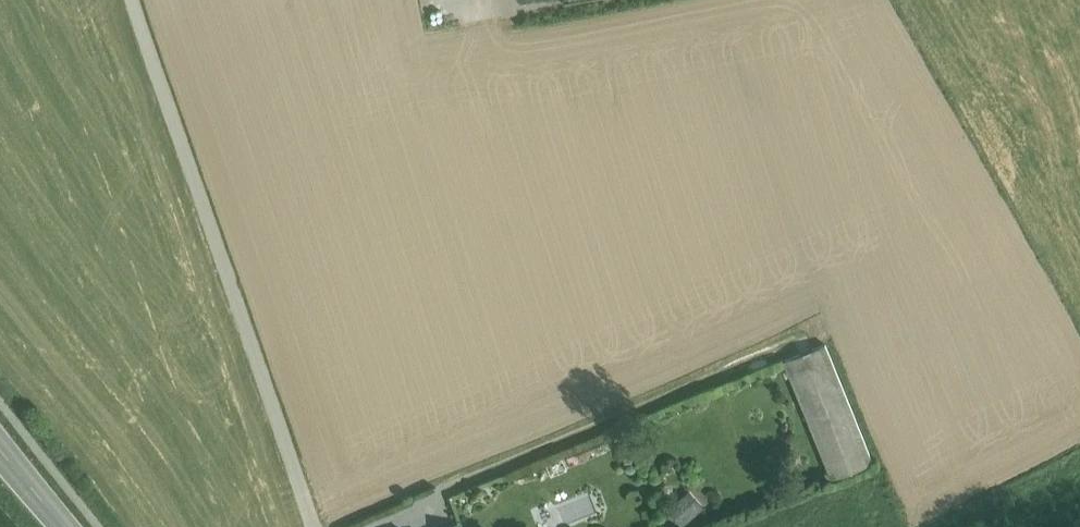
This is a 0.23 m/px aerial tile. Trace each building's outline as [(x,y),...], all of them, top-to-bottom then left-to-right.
[(825,344),(785,361),(832,479),(873,462),(825,344)] [(674,506),(689,523),(705,505),(690,490),(674,506)] [(363,518),(334,526),(366,526),(363,518)]
